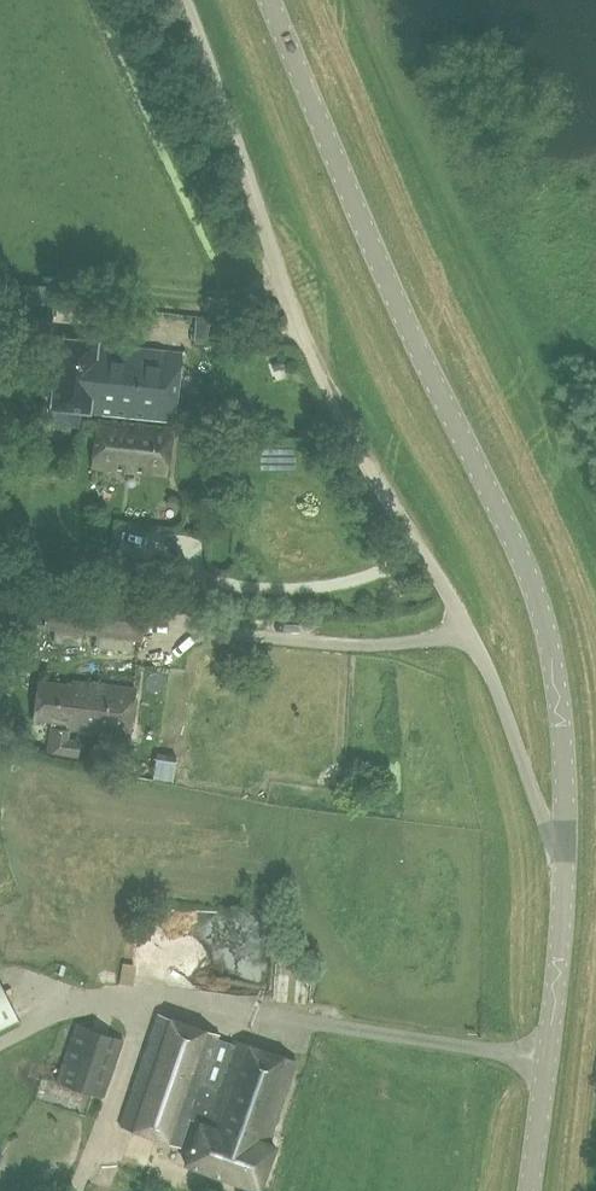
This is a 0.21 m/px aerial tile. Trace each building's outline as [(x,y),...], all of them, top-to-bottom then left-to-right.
[(53,304),(7,300),(4,331),(50,335),(53,304)] [(186,338),(216,339),(217,315),(186,314),(186,338)] [(95,376),(98,343),(96,343),(97,341),(60,337),(52,407),(99,412),(101,380),(95,376)] [(181,352),(98,343),(95,376),(101,380),(99,412),(174,420),(181,352)] [(167,475),(172,428),(98,420),(93,467),(167,475)] [(50,590),(49,594),(46,626),(142,638),(146,602),(52,591),(50,590)] [(65,727),(127,735),(134,687),(71,679),(71,684),(37,679),(32,718),(65,723),(65,727)] [(126,977),(130,957),(116,954),(112,975),(126,977)] [(281,993),(283,958),(268,958),(266,992),(281,993)] [(0,983),(0,1031),(19,1021),(0,983)] [(190,1119),(199,1122),(184,1164),(259,1190),(275,1146),(267,1143),(296,1061),(235,1039),(234,1044),(217,1038),(218,1034),(157,1013),(120,1125),(181,1145),(190,1119)] [(124,1041),(78,1024),(57,1081),(103,1098),(124,1041)]
